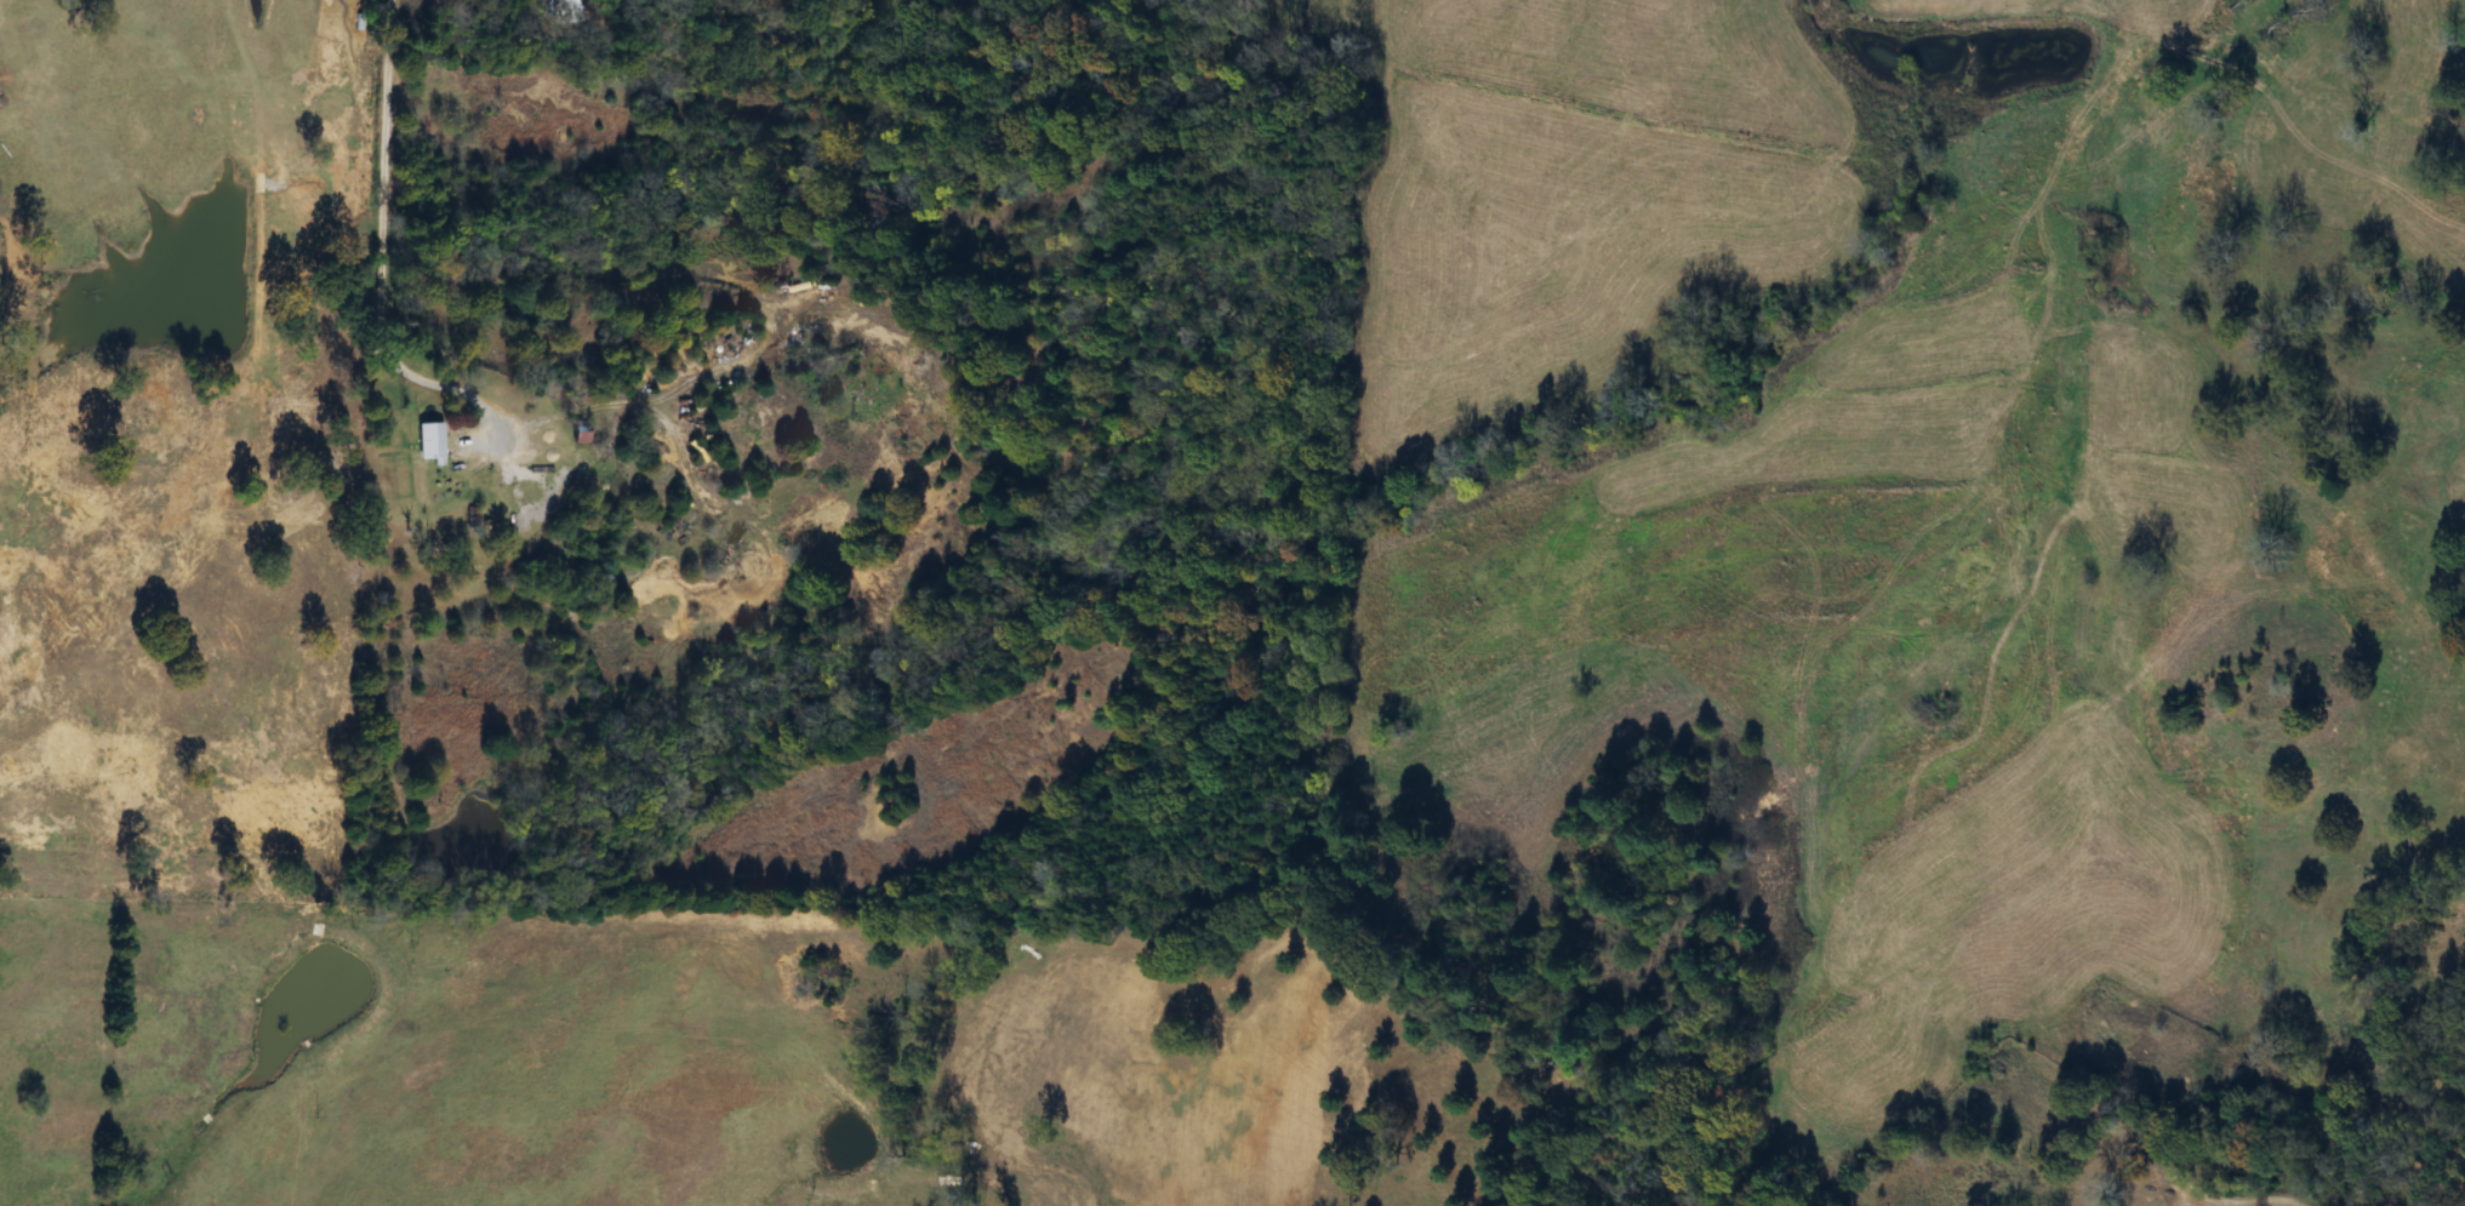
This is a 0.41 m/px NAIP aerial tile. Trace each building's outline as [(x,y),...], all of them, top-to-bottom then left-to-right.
[(577,0),(555,0),(555,25),(577,25),(577,0)] [(568,443),(584,443),(584,421),(568,421),(568,443)] [(417,424),(417,461),(441,461),(441,424),(417,424)]
